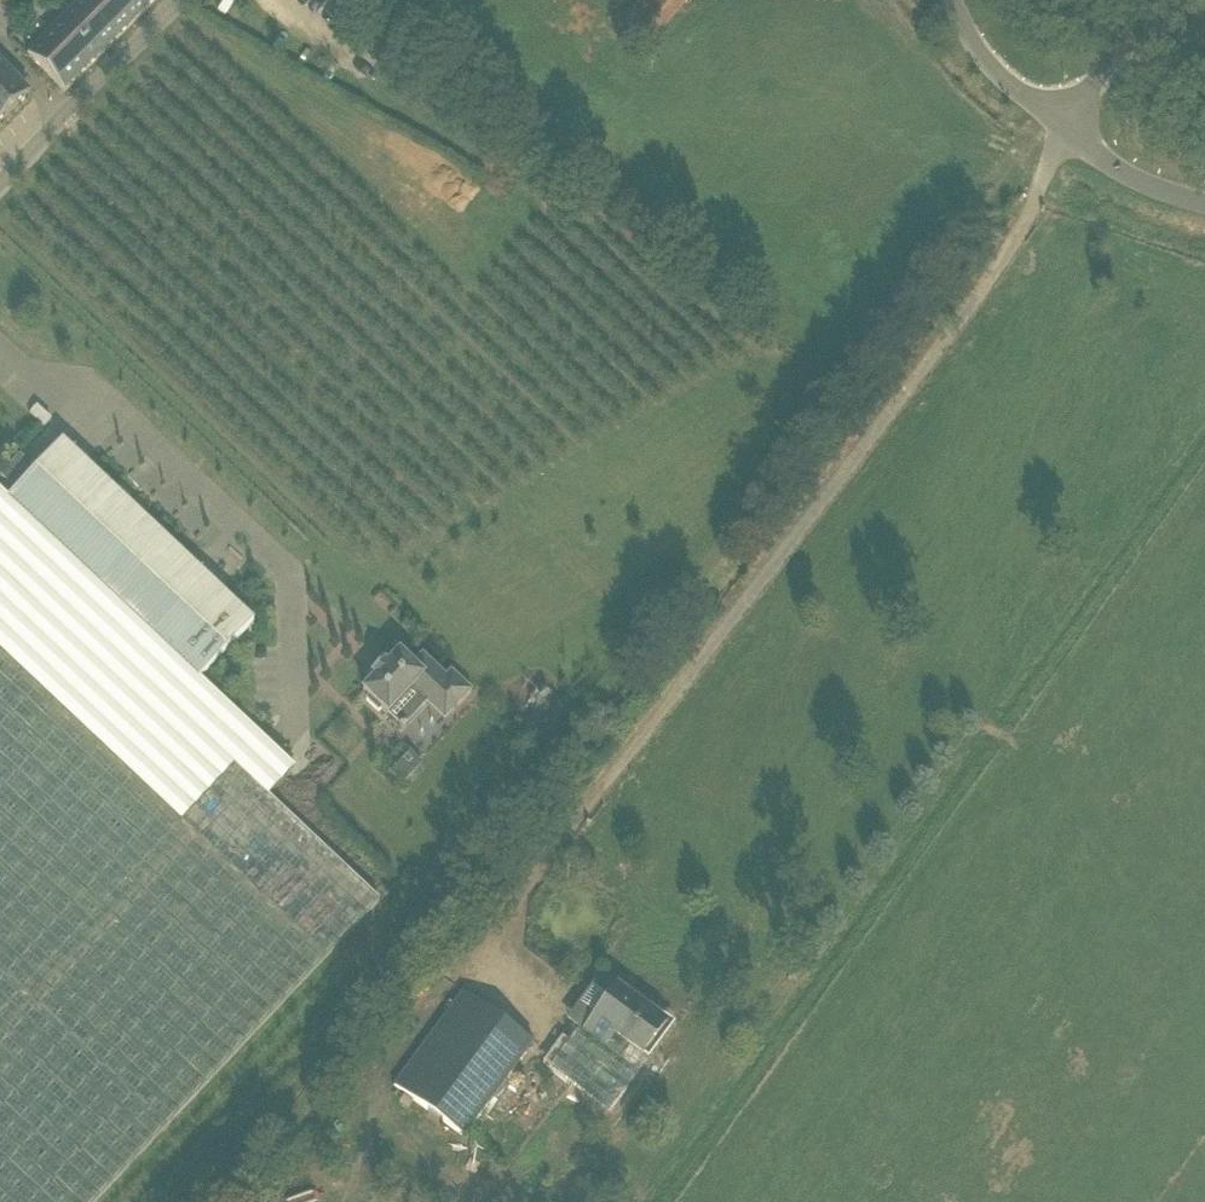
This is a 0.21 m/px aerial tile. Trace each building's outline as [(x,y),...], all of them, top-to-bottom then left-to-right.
[(154,0),(83,0),(28,55),(64,91),(154,0)] [(691,0),(646,0),(626,25),(653,47),(691,0)] [(30,95),(0,66),(0,126),(30,95)] [(269,802),(295,772),(201,683),(237,640),(253,623),(62,442),(8,500),(0,492),(0,546),(269,802)] [(0,476),(10,485),(30,464),(20,455),(0,476)] [(380,905),(269,802),(0,546),(0,1201),(100,1201),(380,905)] [(451,673),(446,678),(423,656),(413,667),(399,654),(386,667),(383,664),(372,675),(376,679),(363,692),(369,697),(366,700),(379,712),(382,709),(387,715),(413,688),(445,718),(470,691),(451,673)] [(392,773),(403,784),(424,762),(413,752),(392,773)] [(616,989),(583,1034),(604,1049),(614,1036),(642,1057),(666,1025),(616,989)] [(394,1086),(464,1138),(533,1044),(463,993),(394,1086)] [(547,1069),(608,1108),(626,1079),(565,1040),(547,1069)]
